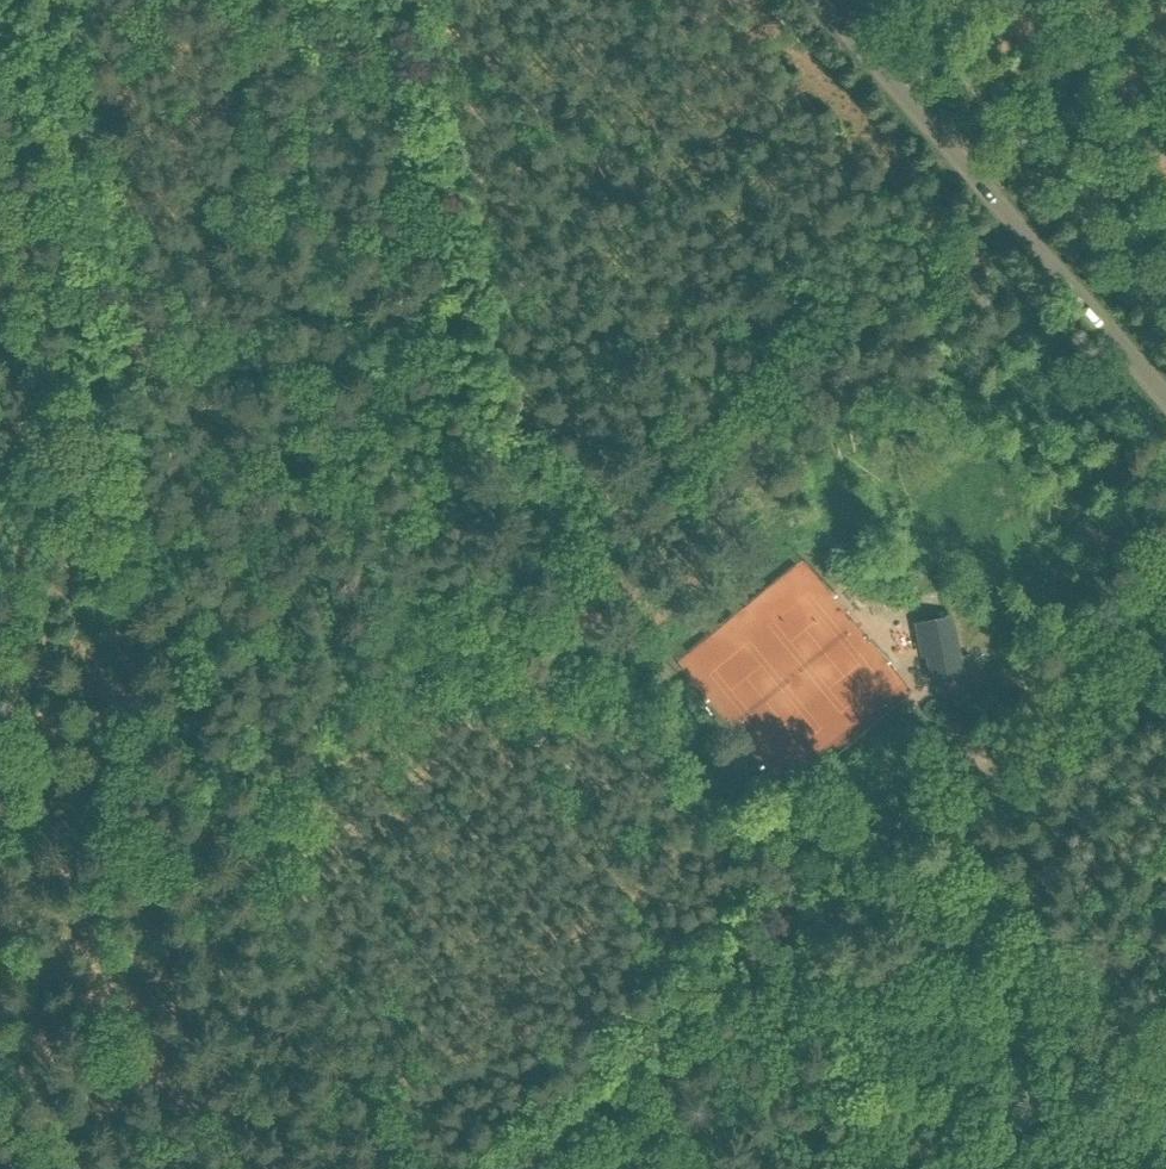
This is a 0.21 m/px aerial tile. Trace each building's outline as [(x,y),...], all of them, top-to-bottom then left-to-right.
[(964,681),(952,618),(912,625),(919,660),(924,659),(930,688),(964,681)]
